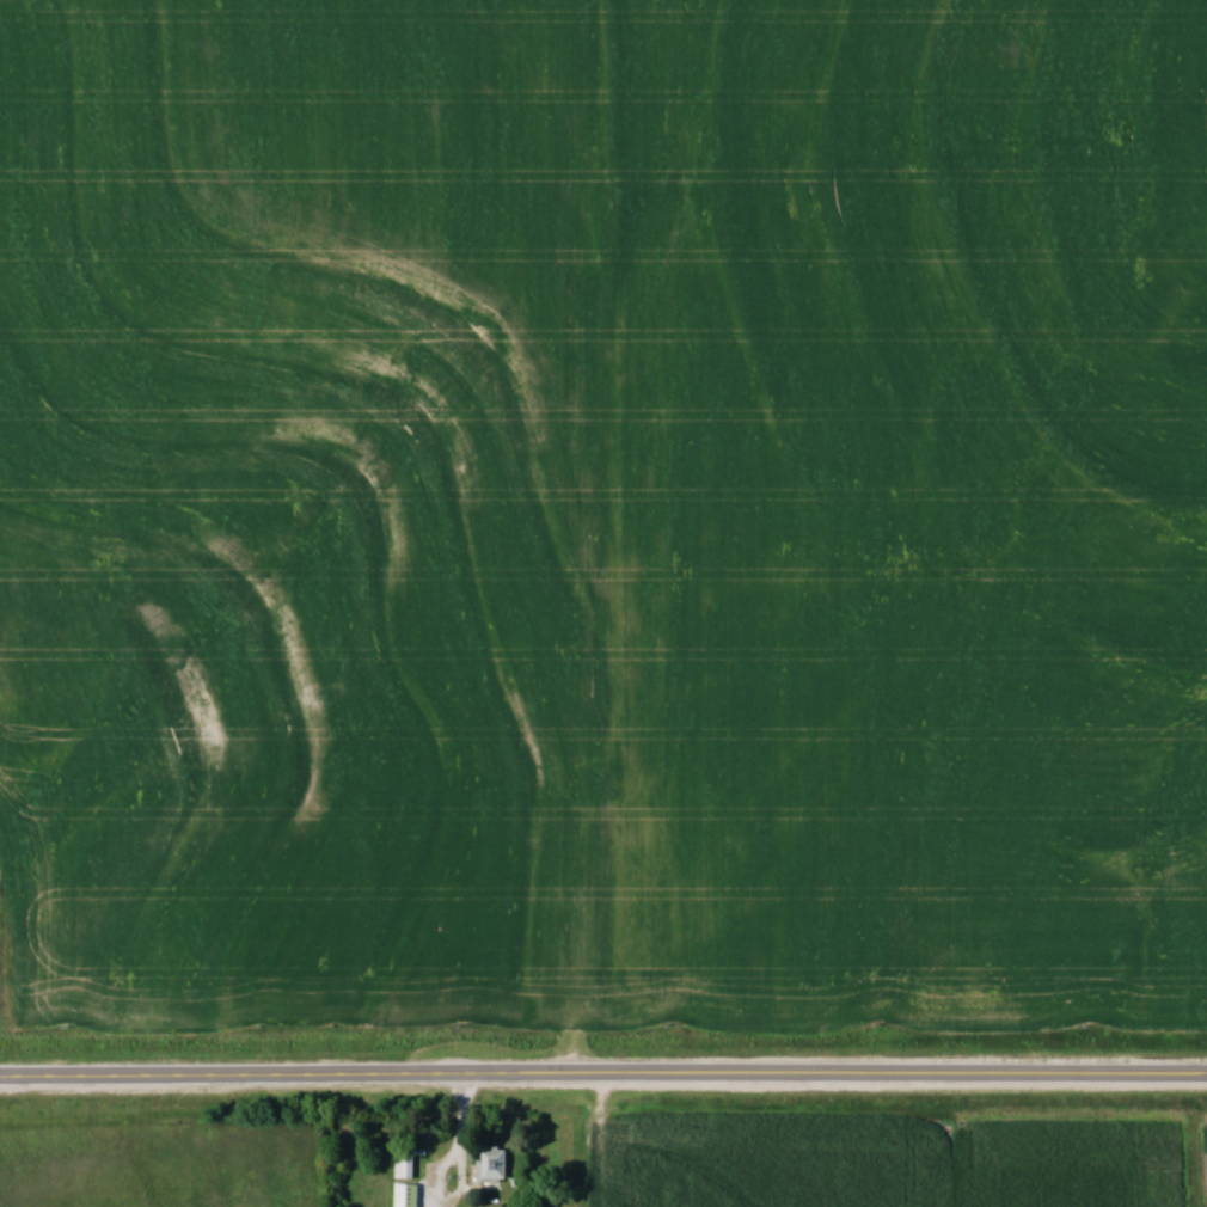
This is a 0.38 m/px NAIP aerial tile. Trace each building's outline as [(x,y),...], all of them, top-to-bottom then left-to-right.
[(395,1178),(415,1178),(415,1146),(395,1146),(395,1178)] [(481,1180),(509,1180),(509,1148),(481,1148),(481,1180)]
